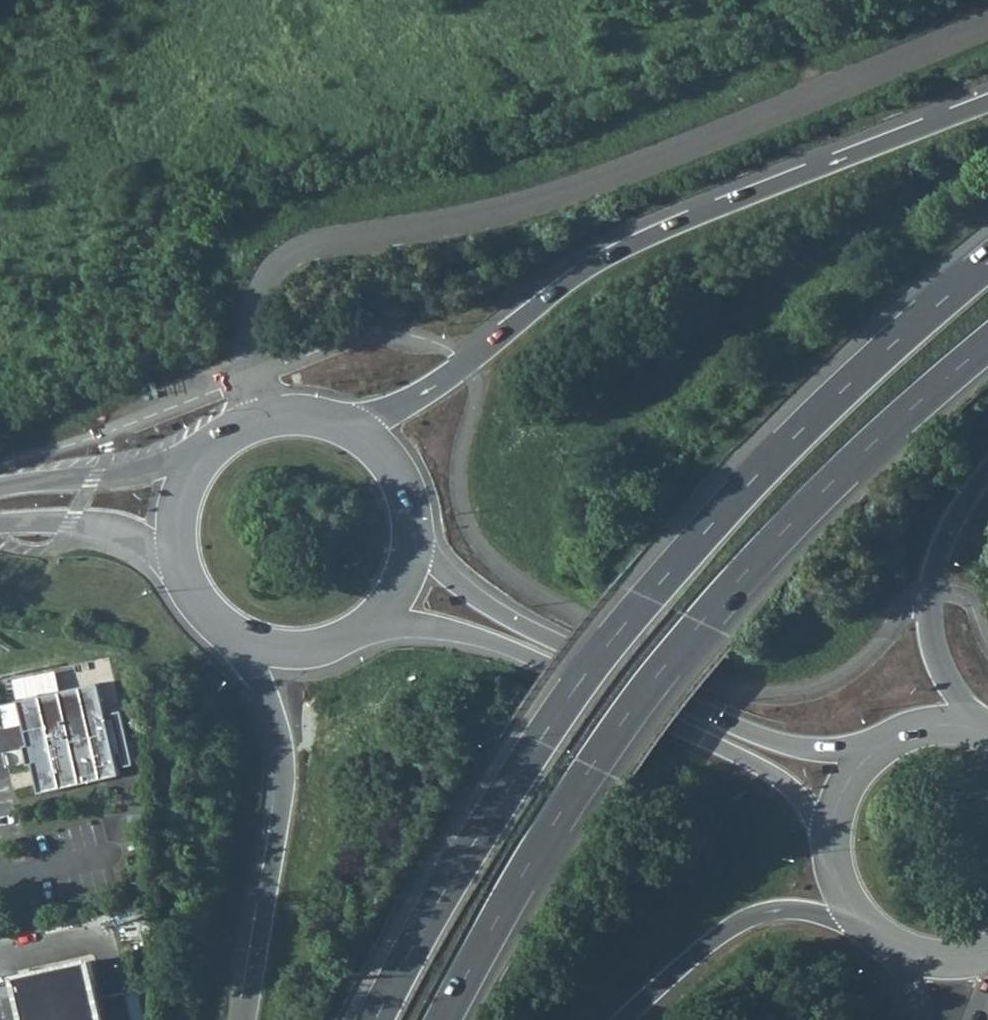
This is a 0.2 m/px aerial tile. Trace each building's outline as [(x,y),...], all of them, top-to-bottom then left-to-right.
[(40,792),(121,774),(100,682),(20,700),(30,743),(24,745),(29,764),(34,763),(40,792)] [(125,765),(134,764),(122,711),(114,713),(125,765)] [(92,960),(19,976),(29,1019),(105,1019),(92,960)]
